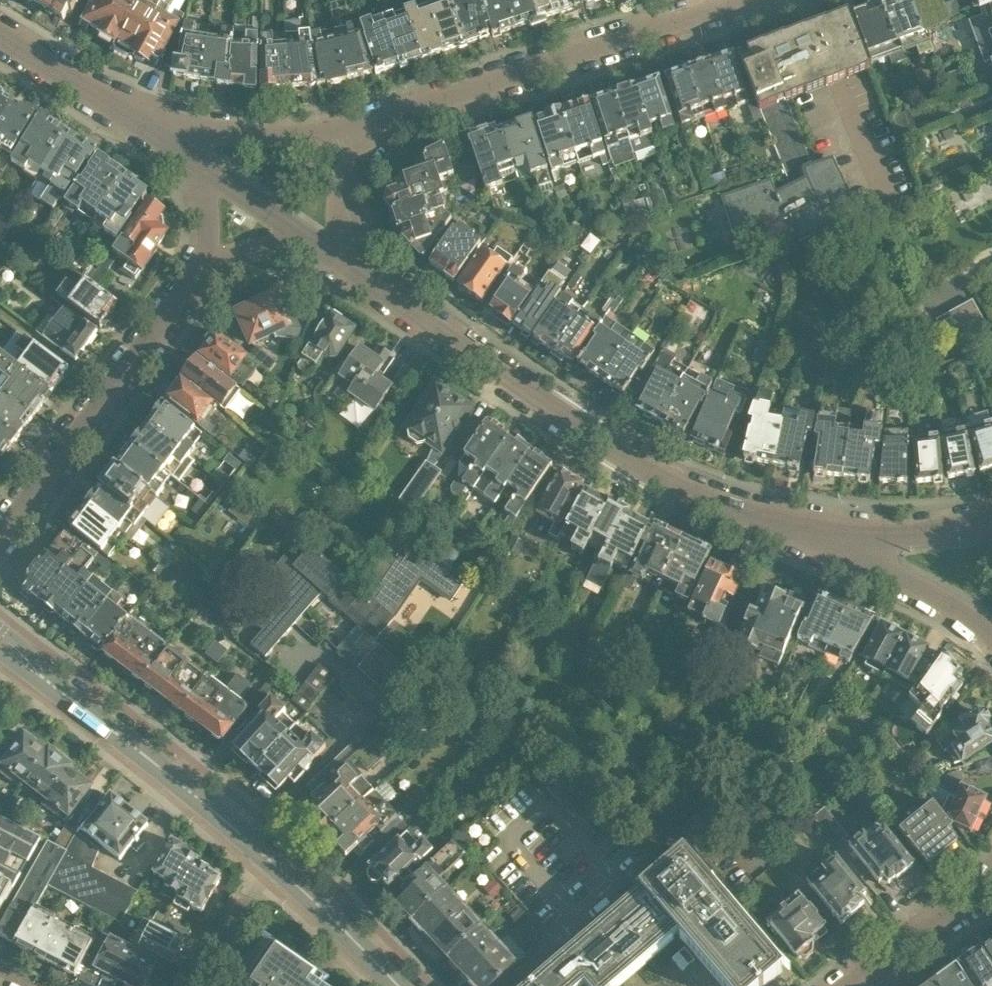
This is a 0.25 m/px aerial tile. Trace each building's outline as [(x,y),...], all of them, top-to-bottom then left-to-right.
[(40,5),(64,19),(69,11),(73,13),(81,0),(43,0),(40,5)] [(114,43),(136,0),(93,0),(82,21),(100,31),(98,34),(114,43)] [(155,0),(136,0),(114,43),(115,43),(114,45),(116,50),(128,57),(132,56),(134,53),(149,62),(152,57),(159,62),(180,23),(184,16),(179,14),(187,0),(166,0),(164,5),(155,0)] [(464,44),(449,0),(435,0),(428,3),(444,51),(445,51),(445,50),(458,46),(464,44)] [(490,28),(481,0),(449,0),(464,44),(467,44),(467,43),(479,39),(480,40),(489,37),(487,30),(490,28)] [(516,27),(507,0),(481,0),(490,28),(493,35),(501,33),(501,32),(515,27),(516,27)] [(538,20),(531,0),(507,0),(516,27),(529,22),(530,23),(538,20)] [(560,12),(555,0),(531,0),(538,20),(546,18),(546,17),(560,12)] [(583,5),(582,0),(555,0),(560,12),(560,13),(575,8),(583,5)] [(881,7),(896,48),(900,46),(914,41),(919,57),(934,52),(927,35),(924,36),(911,0),(895,0),(894,3),(881,7)] [(944,0),(914,0),(924,30),(951,20),(944,0)] [(989,5),(991,4),(991,0),(976,0),(979,9),(989,5)] [(430,56),(444,51),(428,3),(406,10),(421,58),(422,59),(430,56)] [(906,62),(900,46),(896,48),(881,7),(880,7),(876,4),(868,7),(866,12),(853,16),(868,57),(887,51),(892,67),(906,62)] [(989,5),(991,13),(974,19),(980,35),(988,32),(991,43),(991,4),(989,5)] [(408,62),(421,58),(406,10),(393,14),(391,8),(381,11),(383,17),(398,65),(399,65),(399,66),(408,63),(408,62)] [(252,27),(249,27),(250,15),(236,13),(235,25),(234,31),(230,86),(257,88),(258,35),(257,35),(258,17),(252,17),(252,27)] [(747,51),(738,55),(790,185),(776,191),(770,179),(720,195),(734,236),(772,224),(775,236),(793,230),(799,242),(859,214),(833,158),(812,165),(786,101),(805,93),(805,94),(826,86),(826,87),(847,79),(870,70),(848,14),(827,22),(826,21),(806,30),(806,29),(785,37),(785,36),(765,44),(764,43),(746,50),(747,51)] [(383,17),(362,24),(376,74),(386,70),(385,69),(398,65),(383,17)] [(310,32),(301,33),(300,21),(284,22),(285,34),(287,34),(291,87),(317,85),(317,86),(311,35),(310,32)] [(208,27),(185,24),(174,75),(200,80),(208,27)] [(336,29),(347,79),(372,73),(358,24),(336,29)] [(234,31),(208,27),(200,80),(217,82),(217,84),(230,86),(234,31)] [(345,79),(347,79),(336,29),(311,35),(317,86),(327,84),(328,85),(345,81),(345,79)] [(262,89),(291,87),(287,34),(285,34),(261,36),(262,89)] [(725,111),(749,103),(733,55),(708,63),(725,111)] [(702,119),(725,111),(708,63),(686,71),(702,119)] [(682,125),(702,119),(686,71),(666,78),(682,125)] [(658,80),(633,88),(650,136),(674,128),(658,80)] [(654,147),(650,136),(633,88),(612,95),(629,143),(632,154),(654,147)] [(11,102),(5,98),(3,92),(0,90),(0,120),(11,102)] [(632,154),(612,95),(591,102),(611,161),(632,154)] [(11,102),(0,120),(0,151),(2,148),(12,154),(35,117),(34,117),(33,112),(26,108),(22,109),(11,102)] [(561,112),(579,163),(605,155),(588,102),(561,112)] [(917,132),(909,111),(891,117),(899,139),(917,132)] [(552,172),(579,163),(561,112),(535,120),(552,172)] [(41,172),(65,132),(40,116),(11,162),(26,171),(30,165),(41,172)] [(538,188),(540,187),(542,193),(553,189),(547,171),(547,170),(531,122),(518,126),(509,126),(502,131),(514,165),(518,177),(519,180),(534,175),(538,188)] [(518,177),(514,165),(502,131),(499,133),(490,133),(482,138),(470,142),(486,191),(487,191),(493,211),(504,208),(500,196),(505,194),(500,179),(512,175),(514,179),(518,177)] [(98,153),(65,132),(41,172),(54,180),(51,186),(41,201),(53,210),(59,202),(62,200),(86,164),(89,166),(98,153)] [(679,157),(684,156),(680,145),(675,147),(679,157)] [(440,184),(455,179),(456,184),(478,176),(472,158),(450,165),(444,148),(424,157),(425,160),(417,163),(420,173),(405,178),(401,175),(389,187),(387,193),(384,204),(392,211),(444,195),(448,193),(445,185),(441,187),(440,184)] [(83,206),(96,215),(123,174),(122,173),(121,169),(114,164),(110,165),(99,157),(81,183),(79,181),(65,203),(79,213),(83,206)] [(0,177),(0,183),(5,186),(14,170),(7,165),(0,177)] [(138,184),(123,174),(96,215),(109,223),(104,230),(118,240),(133,219),(131,218),(147,194),(138,188),(138,184)] [(557,199),(564,196),(561,185),(553,188),(557,199)] [(934,199),(929,187),(921,190),(926,202),(934,199)] [(667,205),(663,192),(657,189),(650,191),(656,209),(667,205)] [(450,209),(444,195),(392,211),(389,211),(390,223),(395,231),(403,228),(402,238),(423,259),(452,219),(444,214),(443,211),(450,209)] [(650,198),(645,199),(644,200),(648,211),(654,209),(650,198)] [(141,272),(142,272),(158,250),(157,249),(165,237),(164,231),(166,231),(164,216),(162,216),(161,209),(161,210),(148,202),(113,252),(110,251),(97,270),(88,282),(96,288),(118,256),(126,262),(121,270),(135,280),(141,272)] [(626,217),(634,215),(631,203),(623,205),(626,217)] [(64,213),(58,209),(49,222),(54,226),(64,213)] [(11,226),(0,217),(0,241),(11,226)] [(459,222),(453,230),(429,263),(446,275),(445,277),(454,283),(481,244),(471,237),(474,232),(459,222)] [(37,233),(31,228),(26,234),(32,239),(37,233)] [(523,245),(513,260),(495,284),(500,287),(503,290),(490,309),(496,314),(511,325),(512,324),(538,286),(521,274),(531,259),(526,256),(530,251),(523,245)] [(482,303),(495,284),(513,260),(497,249),(492,257),(482,250),(457,285),(482,303)] [(88,282),(97,270),(89,264),(80,276),(78,275),(88,282)] [(512,324),(523,332),(522,332),(530,338),(561,294),(558,291),(565,282),(550,271),(538,286),(512,324)] [(576,274),(568,286),(573,289),(581,277),(576,274)] [(796,283),(800,291),(817,282),(813,274),(796,283)] [(88,282),(78,275),(70,284),(67,281),(57,295),(69,304),(100,328),(107,318),(117,304),(96,288),(88,282)] [(236,312),(251,343),(297,322),(288,302),(283,304),(278,293),(274,295),(269,293),(258,298),(257,302),(236,312)] [(581,308),(563,295),(532,339),(540,344),(540,343),(551,351),(581,308)] [(615,301),(609,309),(614,312),(622,300),(618,297),(615,301)] [(615,301),(610,298),(602,310),(606,313),(609,309),(615,301)] [(986,325),(987,324),(976,304),(940,324),(948,337),(958,332),(969,353),(991,341),(991,335),(986,325)] [(44,319),(36,330),(75,360),(96,331),(65,307),(51,325),(44,319)] [(581,308),(551,351),(564,360),(565,359),(572,364),(601,322),(581,308)] [(315,310),(313,316),(306,334),(315,340),(297,366),(299,369),(306,374),(310,374),(323,354),(331,359),(336,358),(355,330),(331,314),(329,318),(315,310)] [(628,335),(606,319),(593,338),(596,340),(576,368),(584,374),(586,372),(587,373),(588,371),(599,378),(628,335)] [(248,357),(247,356),(215,332),(213,335),(209,335),(205,341),(206,345),(199,353),(231,378),(234,374),(243,380),(255,364),(247,358),(248,357)] [(628,335),(599,378),(614,389),(613,390),(611,393),(621,399),(638,372),(642,374),(647,368),(645,367),(655,353),(628,335)] [(25,336),(16,348),(8,359),(18,367),(52,392),(69,370),(25,336)] [(672,339),(668,337),(661,348),(664,350),(665,350),(672,339)] [(845,341),(847,349),(859,345),(856,337),(845,341)] [(763,342),(755,361),(765,365),(772,346),(763,342)] [(845,342),(831,343),(832,353),(846,351),(845,342)] [(247,356),(248,357),(269,374),(287,387),(294,368),(277,362),(257,345),(254,346),(247,356)] [(347,394),(374,412),(375,411),(382,416),(415,372),(404,364),(389,386),(375,376),(390,355),(378,347),(372,356),(359,347),(356,353),(350,349),(343,360),(343,359),(333,372),(338,376),(352,387),(347,394)] [(650,374),(654,377),(637,408),(636,408),(635,411),(660,424),(683,379),(684,378),(670,370),(677,356),(665,350),(664,350),(662,355),(661,354),(650,374)] [(34,416),(52,392),(18,367),(8,359),(0,353),(0,375),(11,383),(3,393),(34,416)] [(837,366),(839,355),(831,354),(829,365),(837,366)] [(179,377),(214,404),(215,403),(218,406),(225,411),(241,390),(198,357),(191,366),(189,364),(182,373),(184,375),(182,378),(180,376),(179,377)] [(218,406),(215,403),(214,404),(179,377),(169,390),(172,392),(165,400),(198,426),(215,438),(221,429),(208,419),(218,406)] [(696,386),(683,379),(660,424),(684,436),(699,408),(701,409),(712,384),(700,377),(696,386)] [(717,380),(710,397),(692,439),(711,447),(711,449),(722,453),(722,452),(725,453),(731,438),(727,435),(735,416),(739,417),(746,401),(731,395),(735,387),(717,380)] [(425,444),(438,453),(468,410),(436,387),(405,430),(407,432),(408,439),(417,445),(425,444)] [(756,461),(770,464),(780,423),(768,420),(770,408),(774,393),(759,390),(754,404),(748,420),(753,422),(751,430),(749,430),(743,457),(744,457),(743,460),(755,462),(756,461)] [(34,416),(3,393),(0,397),(0,425),(18,438),(34,416)] [(827,475),(843,477),(850,429),(855,400),(840,398),(839,408),(821,405),(814,438),(819,439),(813,474),(827,476),(827,475)] [(267,407),(277,415),(280,406),(273,401),(267,407)] [(153,416),(147,425),(188,456),(195,447),(186,440),(195,429),(163,403),(162,404),(156,405),(152,411),(153,416)] [(863,431),(850,429),(843,477),(857,479),(857,480),(870,481),(875,446),(880,447),(882,429),(884,414),(866,411),(863,431)] [(782,417),(780,423),(770,464),(787,468),(787,469),(799,471),(808,434),(812,435),(816,418),(798,414),(798,415),(784,412),(783,417),(782,417)] [(274,417),(268,424),(281,435),(287,428),(274,417)] [(968,429),(981,472),(991,468),(991,422),(968,429)] [(451,458),(442,472),(440,474),(448,480),(459,464),(459,463),(470,470),(463,481),(460,478),(456,479),(450,488),(451,492),(465,502),(467,499),(481,478),(509,437),(488,423),(468,450),(461,445),(452,459),(451,458)] [(18,438),(0,425),(0,459),(1,460),(18,438)] [(188,456),(147,425),(141,432),(136,432),(131,438),(132,444),(131,446),(128,446),(169,478),(179,465),(181,466),(188,456)] [(912,431),(885,430),(879,482),(897,482),(897,484),(906,484),(907,468),(915,468),(912,438),(912,431)] [(965,430),(940,435),(948,478),(964,475),(965,476),(974,474),(966,435),(965,430)] [(912,438),(915,468),(916,483),(933,481),(933,482),(942,481),(939,443),(938,436),(912,438)] [(511,438),(509,437),(481,478),(467,499),(478,506),(485,497),(495,505),(503,493),(530,452),(522,447),(524,445),(523,443),(515,438),(511,438)] [(169,478),(128,446),(127,446),(122,452),(123,456),(116,466),(114,466),(157,497),(164,488),(162,486),(169,478)] [(251,468),(257,461),(244,451),(238,457),(251,468)] [(521,521),(517,518),(552,467),(530,452),(503,493),(513,500),(505,511),(509,514),(502,526),(513,533),(521,521)] [(197,457),(194,461),(224,484),(229,478),(210,462),(207,466),(197,457)] [(418,506),(440,474),(442,472),(427,461),(402,496),(418,506)] [(157,497),(114,466),(111,466),(106,473),(107,478),(100,487),(141,518),(157,497)] [(560,536),(566,526),(562,524),(583,486),(584,487),(585,484),(559,470),(537,510),(538,510),(536,514),(554,524),(547,535),(558,541),(560,536)] [(141,518),(100,487),(95,494),(91,494),(86,501),(87,505),(85,507),(125,536),(133,526),(135,527),(141,518)] [(585,490),(566,526),(560,536),(573,543),(571,548),(583,555),(588,547),(597,552),(620,506),(608,500),(606,502),(600,499),(596,491),(588,492),(585,490)] [(265,518),(239,498),(229,512),(255,531),(265,518)] [(620,506),(597,552),(602,555),(599,562),(596,560),(586,581),(602,589),(613,565),(626,572),(627,573),(650,527),(647,525),(643,519),(634,518),(628,515),(630,512),(620,506)] [(125,536),(85,507),(80,514),(75,514),(70,521),(71,525),(70,527),(109,558),(117,546),(119,548),(127,538),(125,536)] [(302,526),(298,523),(292,524),(287,530),(295,535),(302,526)] [(654,528),(650,527),(627,573),(626,572),(622,581),(627,584),(626,584),(632,587),(637,577),(658,587),(683,538),(656,525),(654,528)] [(65,528),(46,553),(38,563),(36,561),(16,587),(34,602),(37,598),(42,602),(74,561),(86,545),(65,528)] [(400,532),(361,588),(394,617),(421,579),(452,600),(466,579),(451,569),(430,554),(400,532)] [(517,555),(524,542),(511,535),(505,549),(517,555)] [(710,552),(683,538),(658,587),(675,596),(675,597),(688,603),(697,585),(695,584),(710,552)] [(440,540),(430,554),(451,569),(460,555),(440,540)] [(275,593),(267,604),(252,624),(266,635),(256,648),(272,660),(282,647),(282,646),(297,627),(313,604),(325,588),(330,592),(326,597),(373,640),(394,617),(361,588),(347,576),(348,575),(311,546),(296,565),(297,566),(287,579),(285,582),(275,593)] [(153,559),(172,573),(177,566),(158,552),(153,559)] [(93,559),(102,566),(107,560),(97,553),(93,559)] [(733,563),(715,554),(692,603),(688,612),(703,619),(702,621),(722,631),(720,635),(721,636),(725,628),(723,627),(736,599),(732,598),(737,587),(733,585),(738,574),(730,570),(733,563)] [(107,560),(102,566),(99,571),(106,576),(114,566),(107,560)] [(62,618),(94,577),(84,570),(83,571),(73,563),(74,562),(74,561),(42,602),(43,603),(43,607),(50,613),(50,612),(54,612),(62,618)] [(113,592),(94,577),(62,618),(70,625),(70,628),(70,629),(77,634),(81,634),(113,592)] [(782,657),(805,600),(800,598),(803,590),(802,587),(796,584),(793,586),(790,593),(786,592),(783,597),(766,591),(757,613),(750,610),(744,624),(744,625),(741,634),(734,631),(734,632),(725,628),(721,636),(731,639),(727,648),(742,655),(744,647),(757,652),(759,647),(762,648),(758,657),(779,665),(782,657)] [(103,650),(128,618),(133,611),(122,602),(123,600),(113,592),(81,634),(90,641),(91,645),(90,645),(97,651),(98,650),(102,650),(103,650)] [(825,652),(846,607),(820,596),(808,624),(804,622),(797,640),(809,645),(808,649),(823,656),(825,652)] [(870,639),(864,636),(874,620),(846,607),(825,652),(849,663),(852,657),(854,653),(860,656),(870,639)] [(168,648),(128,618),(103,650),(106,653),(106,656),(112,661),(116,660),(133,673),(133,677),(139,681),(143,681),(144,682),(168,648)] [(885,674),(904,637),(880,624),(872,640),(870,639),(860,656),(862,658),(867,661),(864,665),(884,676),(885,674)] [(710,657),(718,640),(720,635),(713,631),(702,654),(710,657)] [(909,684),(910,684),(929,650),(904,637),(885,674),(884,676),(907,688),(909,684)] [(357,650),(353,646),(345,640),(336,650),(347,660),(357,650)] [(228,651),(215,641),(205,653),(218,663),(228,651)] [(184,712),(209,679),(168,648),(144,682),(146,683),(146,686),(152,691),(155,690),(173,704),(173,707),(179,712),(183,711),(184,712)] [(957,704),(952,700),(962,685),(958,681),(962,673),(954,667),(955,666),(941,652),(914,690),(909,696),(923,709),(912,724),(926,736),(942,715),(940,713),(944,707),(952,712),(957,704)] [(317,700),(335,675),(320,663),(301,688),(317,700)] [(225,691),(209,679),(184,712),(186,713),(186,716),(192,721),(195,721),(223,742),(247,708),(240,703),(253,686),(237,674),(225,691)] [(259,711),(263,714),(265,716),(254,728),(247,722),(239,732),(245,737),(235,749),(257,768),(296,725),(283,714),(286,711),(271,697),(259,711)] [(368,729),(376,737),(392,722),(383,712),(373,722),(368,729)] [(971,757),(991,744),(991,737),(986,728),(988,727),(989,722),(985,714),(979,713),(961,723),(961,724),(953,729),(946,718),(934,734),(944,751),(946,750),(954,764),(960,763),(962,762),(964,766),(975,763),(971,757)] [(309,737),(296,725),(257,768),(279,787),(288,777),(295,783),(312,765),(311,764),(326,747),(312,734),(309,737)] [(386,755),(364,732),(307,786),(315,794),(312,797),(318,804),(308,813),(315,820),(314,822),(327,836),(328,835),(329,835),(374,792),(373,792),(362,779),(363,778),(352,766),(358,761),(368,772),(386,755)] [(71,768),(73,765),(50,747),(48,751),(26,734),(8,757),(5,755),(0,762),(0,770),(22,786),(26,781),(48,798),(49,799),(70,768),(71,768)] [(93,785),(71,768),(70,768),(49,799),(48,798),(44,803),(68,822),(77,810),(75,808),(93,785)] [(924,789),(947,815),(954,823),(971,832),(979,815),(986,798),(971,791),(973,787),(963,783),(964,781),(960,775),(955,773),(950,774),(948,769),(924,789)] [(408,818),(409,819),(441,786),(432,777),(401,808),(403,811),(397,817),(385,805),(397,795),(385,782),(373,792),(374,792),(329,835),(340,847),(339,849),(347,857),(358,847),(363,853),(375,842),(379,846),(408,818)] [(121,860),(122,858),(136,840),(138,842),(140,839),(138,838),(149,824),(147,823),(111,795),(84,830),(121,860)] [(899,831),(927,865),(928,864),(935,867),(941,862),(940,855),(956,842),(947,831),(952,827),(932,804),(919,815),(913,808),(893,824),(899,831)] [(896,879),(913,865),(884,830),(878,823),(851,845),(848,840),(855,834),(836,810),(818,825),(862,878),(869,872),(879,883),(884,879),(888,883),(895,878),(896,879)] [(21,873),(6,866),(12,853),(28,862),(41,838),(0,816),(0,911),(21,873)] [(404,884),(413,876),(408,871),(415,864),(418,867),(420,864),(433,851),(424,842),(431,835),(428,832),(430,830),(423,823),(421,825),(416,821),(413,824),(409,819),(408,818),(379,846),(385,852),(369,867),(370,868),(366,871),(367,877),(372,883),(379,884),(382,881),(389,888),(399,879),(404,884)] [(78,833),(77,832),(66,826),(55,846),(67,852),(78,833)] [(133,902),(139,892),(94,868),(100,850),(78,833),(67,852),(55,846),(48,842),(0,927),(0,937),(15,945),(36,907),(48,886),(111,918),(120,923),(133,902)] [(464,854),(465,843),(470,839),(464,833),(454,843),(464,854)] [(175,902),(197,864),(198,861),(197,860),(195,856),(196,856),(189,852),(185,853),(184,853),(187,848),(172,840),(153,874),(168,882),(165,887),(161,894),(175,901),(175,902)] [(439,881),(466,856),(464,854),(454,843),(453,842),(427,868),(401,892),(406,896),(398,904),(412,919),(445,887),(439,881)] [(528,985),(583,985),(585,984),(586,985),(615,985),(677,933),(722,985),(763,985),(782,970),(683,852),(640,888),(641,890),(528,985)] [(806,882),(813,890),(840,924),(858,910),(857,908),(864,902),(860,899),(865,894),(836,858),(821,869),(822,870),(806,882)] [(197,864),(175,902),(175,901),(173,904),(188,912),(190,907),(201,913),(221,878),(210,872),(211,871),(209,871),(208,866),(202,863),(201,863),(197,864)] [(504,889),(495,880),(488,887),(497,896),(504,889)] [(479,923),(445,887),(412,919),(445,954),(479,923)] [(766,920),(771,925),(797,957),(805,959),(812,953),(813,945),(812,944),(828,932),(817,918),(818,916),(810,907),(809,908),(798,895),(782,908),(766,920)] [(502,907),(511,916),(518,909),(509,900),(502,907)] [(56,917),(36,907),(15,945),(36,956),(56,917)] [(543,933),(523,911),(514,920),(534,942),(543,933)] [(151,925),(160,929),(166,918),(166,917),(158,912),(151,925)] [(76,928),(56,917),(36,956),(56,966),(76,928)] [(111,918),(103,933),(112,938),(116,931),(120,923),(111,918)] [(160,929),(185,942),(191,931),(166,918),(160,929)] [(186,942),(185,942),(160,929),(151,925),(144,921),(132,944),(172,965),(180,951),(181,951),(186,942)] [(445,954),(474,985),(494,985),(517,965),(479,923),(445,954)] [(96,938),(95,938),(76,928),(56,966),(75,976),(96,938)] [(329,978),(263,932),(229,981),(236,985),(324,985),(329,978)] [(119,942),(112,938),(103,933),(78,978),(94,985),(98,985),(102,978),(116,985),(118,980),(129,985),(144,985),(156,961),(119,942)] [(974,985),(991,985),(991,960),(985,950),(983,947),(959,963),(974,985)] [(956,965),(933,981),(936,985),(970,985),(956,965)]
